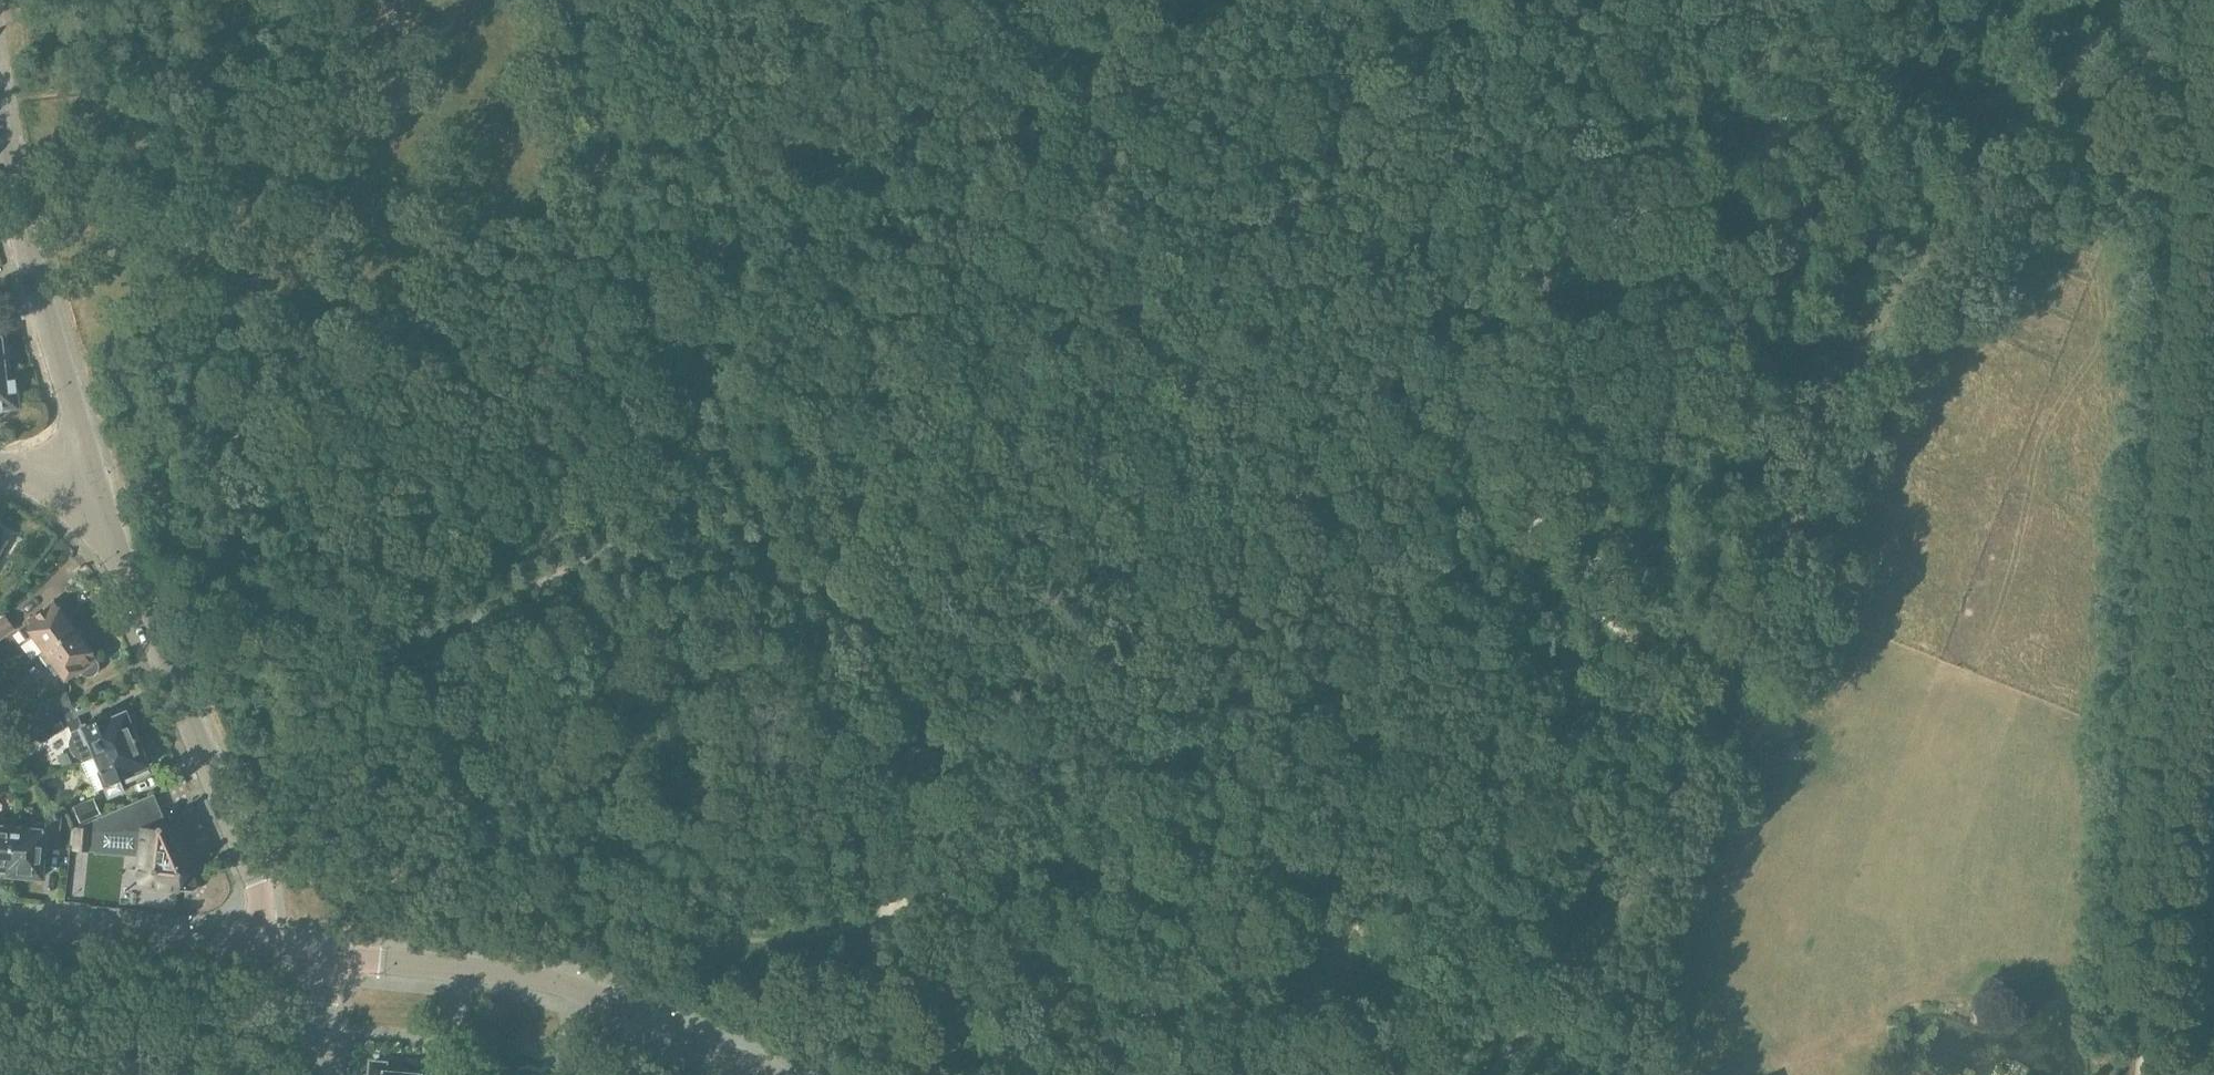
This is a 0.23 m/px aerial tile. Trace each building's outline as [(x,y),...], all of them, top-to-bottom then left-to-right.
[(4,367),(8,366),(5,338),(0,338),(0,367),(4,367)] [(0,367),(0,408),(16,406),(13,382),(5,383),(4,367),(0,367)] [(45,652),(75,630),(54,602),(36,615),(37,615),(18,629),(27,641),(33,636),(45,652)] [(12,628),(3,617),(0,620),(0,638),(12,628)] [(60,683),(66,679),(78,670),(80,672),(81,674),(83,675),(85,676),(87,676),(89,676),(91,676),(92,675),(94,674),(95,673),(96,672),(97,671),(98,669),(98,667),(98,666),(98,664),(98,663),(98,662),(96,659),(75,630),(45,652),(40,656),(60,683)] [(71,707),(66,694),(35,706),(40,719),(71,707)] [(37,723),(18,731),(24,745),(43,737),(70,727),(73,735),(69,742),(71,750),(76,756),(83,758),(84,761),(96,756),(136,740),(129,723),(130,723),(131,722),(132,721),(133,720),(133,719),(134,718),(134,717),(133,715),(132,714),(131,713),(130,713),(129,712),(128,712),(126,712),(124,713),(113,718),(111,715),(99,720),(82,727),(78,717),(75,719),(71,710),(37,723)] [(136,740),(96,756),(102,771),(98,773),(104,788),(103,788),(107,800),(125,792),(120,781),(137,774),(135,770),(148,765),(149,764),(150,764),(150,763),(151,763),(151,762),(151,761),(152,761),(152,760),(152,759),(151,758),(151,757),(151,756),(150,756),(150,755),(149,755),(148,754),(147,754),(146,754),(145,754),(143,755),(136,740)] [(138,884),(191,891),(193,891),(194,890),(195,889),(196,888),(197,887),(198,886),(198,884),(198,883),(197,881),(193,871),(198,869),(178,822),(167,826),(153,793),(77,826),(78,828),(76,828),(76,829),(95,831),(144,831),(138,884)] [(79,822),(99,813),(93,799),(73,808),(79,822)] [(29,830),(13,829),(8,873),(8,875),(41,877),(44,839),(57,841),(59,817),(57,814),(46,813),(45,823),(30,821),(29,830)] [(8,873),(13,829),(14,819),(0,818),(0,873),(8,873)] [(95,831),(76,829),(75,850),(94,851),(95,831)] [(370,1074),(401,1074),(401,1072),(384,1070),(384,1063),(371,1062),(370,1074)] [(433,1067),(419,1066),(419,1073),(401,1072),(401,1074),(432,1074),(433,1067)]
